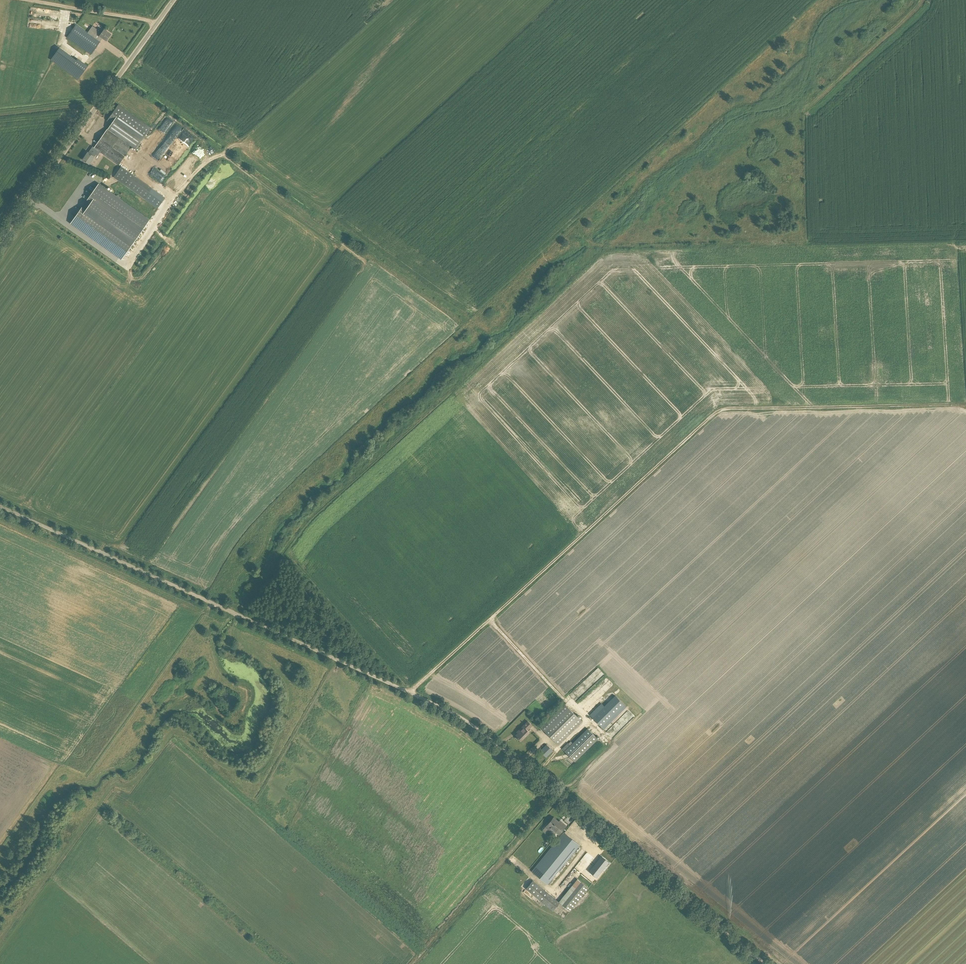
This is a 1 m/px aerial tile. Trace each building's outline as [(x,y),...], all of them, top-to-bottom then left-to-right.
[(102,33),(97,29),(93,26),(88,33),(76,24),(67,37),(91,54),(100,42),(98,40),(101,36),(107,41),(111,34),(104,29),(102,33)] [(76,60),(60,48),(51,59),(78,79),(88,66),(78,58),(76,60)] [(118,105),(107,121),(111,124),(108,128),(94,147),(93,146),(89,152),(88,152),(83,159),(90,164),(99,151),(119,165),(132,146),(136,149),(151,128),(118,105)] [(145,162),(141,169),(153,177),(158,170),(145,162)] [(152,187),(119,166),(112,178),(144,198),(152,187)] [(150,220),(98,184),(87,200),(91,202),(86,210),(82,207),(71,222),(123,259),(150,220)] [(602,684),(598,688),(603,692),(607,688),(602,684)] [(602,704),(590,715),(603,729),(626,707),(616,696),(604,706),(602,704)] [(582,722),(565,704),(541,728),(558,745),(582,722)] [(532,726),(528,721),(519,730),(520,731),(516,735),(521,741),(529,732),(528,730),(532,726)] [(575,762),(578,758),(598,739),(588,728),(570,745),(568,743),(562,749),(575,762)] [(547,745),(540,751),(546,758),(553,751),(547,745)] [(554,817),(546,827),(552,832),(554,830),(559,834),(566,825),(562,822),(561,823),(554,817)] [(532,871),(547,884),(576,849),(574,847),(561,836),(556,843),(543,858),(532,871)] [(602,856),(589,871),(597,878),(609,862),(602,856)] [(570,911),(589,888),(577,879),(559,902),(560,902),(559,903),(570,911)] [(559,902),(532,881),(526,889),(553,911),(559,903),(560,902),(559,902)]
